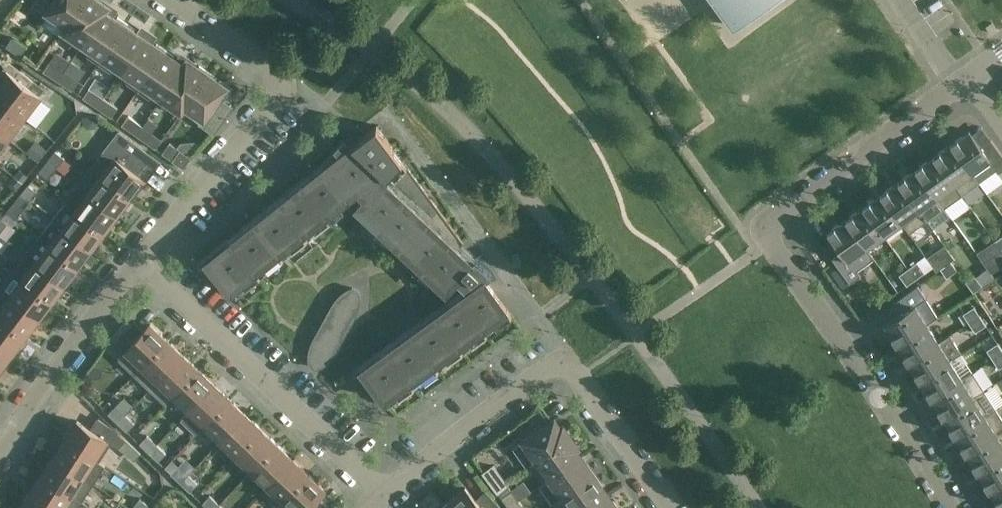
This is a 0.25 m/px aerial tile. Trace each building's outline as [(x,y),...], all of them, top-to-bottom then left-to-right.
[(66,24),(67,25),(84,0),(37,0),(32,7),(45,16),(48,11),(66,24)] [(103,0),(84,0),(67,25),(66,24),(63,29),(84,44),(107,10),(110,5),(103,0)] [(737,26),(743,22),(773,0),(718,0),(737,26)] [(84,44),(102,56),(125,23),(107,10),(84,44)] [(102,56),(122,70),(145,36),(125,23),(102,56)] [(27,46),(12,36),(6,45),(21,55),(27,46)] [(122,70),(142,83),(165,50),(145,36),(122,70)] [(142,83),(161,96),(184,63),(165,50),(142,83)] [(187,58),(184,63),(161,96),(182,111),(185,106),(185,105),(207,72),(187,58)] [(44,70),(58,80),(64,70),(50,61),(44,70)] [(45,89),(19,69),(15,75),(7,69),(0,78),(0,98),(24,116),(45,89)] [(64,70),(58,80),(73,89),(79,80),(64,70)] [(226,84),(207,72),(185,105),(185,106),(204,118),(201,122),(214,131),(231,106),(219,98),(225,90),(223,89),(226,84)] [(98,106),(104,97),(90,87),(83,96),(98,106)] [(118,107),(104,97),(98,106),(112,116),(118,107)] [(24,116),(0,98),(0,131),(8,137),(24,116)] [(122,124),(136,134),(143,125),(129,115),(122,124)] [(464,242),(377,124),(354,142),(345,134),(334,146),(341,153),(207,260),(231,290),(241,282),(246,288),(261,276),(256,270),(265,263),(269,269),(284,257),(279,251),(288,244),(293,250),(308,239),(303,233),(312,226),(316,232),(331,220),(326,214),(359,188),(366,197),(357,206),(401,247),(396,252),(441,295),(456,279),(464,286),(467,291),(362,368),(384,399),(395,391),(400,397),(415,386),(411,380),(420,373),(424,380),(439,369),(435,362),(444,356),(448,362),(464,351),(459,345),(468,338),(473,344),(488,333),(483,327),(492,320),(497,327),(512,316),(485,279),(493,273),(476,257),(472,261),(458,248),(464,242)] [(143,125),(136,134),(151,144),(156,147),(162,138),(157,135),(143,125)] [(113,139),(92,166),(106,177),(105,177),(130,196),(144,178),(136,172),(144,162),(137,157),(144,147),(120,130),(119,131),(125,136),(119,143),(113,139)] [(979,181),(996,169),(998,172),(1001,169),(1001,154),(991,139),(981,146),(969,130),(951,143),(979,181)] [(173,160),(180,149),(170,141),(162,152),(173,160)] [(951,143),(934,156),(962,195),(979,182),(979,181),(951,143)] [(191,157),(180,149),(173,160),(183,167),(191,157)] [(56,150),(48,160),(56,167),(65,157),(56,150)] [(934,156),(916,168),(944,207),(962,195),(934,156)] [(56,167),(48,160),(39,170),(48,177),(56,167)] [(92,166),(78,184),(92,195),(92,194),(117,213),(130,196),(105,177),(106,177),(92,166)] [(950,215),(944,207),(916,168),(899,181),(927,220),(932,228),(950,215)] [(927,220),(899,181),(881,193),(902,222),(909,233),(927,220)] [(29,183),(20,194),(29,201),(37,191),(29,183)] [(92,195),(78,184),(66,201),(80,211),(79,212),(104,230),(117,213),(92,194),(92,195)] [(864,206),(884,235),(902,222),(881,193),(864,206)] [(12,204),(6,211),(15,218),(21,211),(29,201),(20,194),(12,204)] [(80,211),(66,201),(53,218),(66,229),(91,247),(104,230),(79,212),(80,211)] [(867,247),(884,235),(864,206),(846,219),(867,247)] [(66,229),(53,218),(39,236),(53,246),(78,265),(91,247),(66,229)] [(874,258),(867,247),(846,219),(827,232),(828,233),(829,233),(842,251),(832,258),(850,283),(859,276),(856,271),(874,258)] [(65,282),(78,265),(53,246),(39,236),(27,253),(40,263),(65,282)] [(1001,249),(995,240),(977,252),(991,272),(1001,265),(1001,251),(1001,249)] [(938,254),(945,264),(951,260),(954,258),(947,247),(938,254)] [(13,270),(51,299),(65,282),(40,263),(27,253),(13,270)] [(957,270),(951,260),(945,264),(940,268),(947,277),(957,270)] [(908,268),(916,278),(925,272),(917,261),(908,268)] [(916,278),(908,268),(899,274),(907,285),(916,278)] [(39,316),(51,299),(13,270),(0,287),(14,298),(39,316)] [(983,285),(975,275),(966,281),(974,292),(983,285)] [(885,323),(897,342),(927,323),(938,316),(926,297),(918,285),(893,302),(900,313),(885,323)] [(25,334),(39,316),(14,298),(0,287),(0,288),(0,314),(1,315),(25,334)] [(359,290),(352,287),(341,295),(336,301),(332,307),(316,336),(313,342),(311,350),(310,364),(317,367),(328,359),(333,353),(337,347),(353,318),(356,312),(358,304),(359,290)] [(963,313),(969,323),(980,315),(974,306),(963,313)] [(0,314),(0,342),(12,351),(25,334),(1,315),(0,314)] [(980,315),(969,323),(975,332),(986,325),(980,315)] [(144,330),(135,321),(114,343),(123,351),(120,356),(120,358),(120,360),(134,373),(167,339),(151,323),(144,330)] [(927,323),(897,342),(909,360),(938,341),(927,323)] [(909,360),(920,378),(950,360),(961,353),(949,335),(939,342),(938,341),(909,360)] [(183,353),(167,339),(134,373),(150,388),(155,382),(183,353)] [(12,351),(0,342),(0,367),(12,351)] [(993,359),(1001,353),(1001,349),(998,342),(987,350),(993,359)] [(174,394),(198,368),(183,353),(155,382),(150,388),(165,403),(171,397),(174,394)] [(993,359),(999,368),(1001,366),(1001,353),(993,359)] [(962,378),(950,360),(920,378),(932,397),(962,378)] [(198,368),(174,394),(190,408),(214,383),(198,368)] [(932,397),(943,415),(984,389),(972,371),(962,378),(932,397)] [(181,417),(197,432),(206,423),(230,398),(214,383),(190,408),(181,417)] [(984,389),(943,415),(955,433),(995,408),(984,389)] [(245,413),(230,398),(206,423),(222,438),(245,413)] [(118,422),(126,414),(116,405),(108,413),(118,422)] [(966,452),(1001,429),(1001,418),(995,408),(955,433),(966,452)] [(524,439),(513,447),(527,466),(537,459),(571,435),(564,424),(561,426),(555,418),(549,422),(540,409),(528,417),(537,430),(524,439)] [(261,428),(245,413),(222,438),(237,453),(261,428)] [(126,414),(118,422),(127,431),(135,423),(126,414)] [(78,419),(65,439),(99,460),(118,430),(98,418),(92,428),(78,419)] [(277,443),(261,428),(237,453),(253,468),(277,443)] [(978,470),(1001,455),(1001,429),(966,452),(978,470)] [(140,442),(149,451),(157,443),(148,434),(140,442)] [(537,459),(550,477),(582,455),(576,447),(579,446),(571,435),(537,459)] [(99,460),(65,439),(54,457),(83,476),(94,483),(106,465),(99,460)] [(166,452),(157,443),(149,451),(159,460),(166,452)] [(293,458),(277,443),(253,468),(269,483),(293,458)] [(595,474),(582,455),(550,477),(551,478),(540,485),(554,504),(564,496),(595,474)] [(989,488),(1001,480),(1001,455),(978,470),(989,488)] [(42,475),(82,501),(94,483),(83,476),(54,457),(42,475)] [(308,473),(293,458),(269,483),(284,498),(308,473)] [(181,482),(188,473),(179,464),(171,473),(181,482)] [(508,484),(493,465),(484,472),(498,491),(508,484)] [(188,473),(181,482),(190,491),(198,482),(188,473)] [(308,473),(284,498),(277,505),(280,507),(323,507),(327,504),(318,496),(325,488),(308,473)] [(572,507),(586,507),(608,493),(595,474),(564,496),(572,507)] [(82,501),(42,475),(30,493),(53,507),(78,507),(82,501)] [(1001,506),(1001,480),(989,488),(1001,506)] [(449,502),(454,507),(501,507),(502,507),(486,491),(477,499),(466,487),(449,502)] [(502,496),(509,506),(519,499),(512,489),(502,496)] [(21,507),(53,507),(30,493),(21,507)] [(608,493),(586,507),(619,507),(608,493)] [(209,507),(215,507),(220,503),(210,494),(203,502),(209,507)] [(133,507),(146,507),(149,504),(140,497),(132,507),(133,507)] [(519,499),(509,506),(510,507),(525,507),(519,499)]
